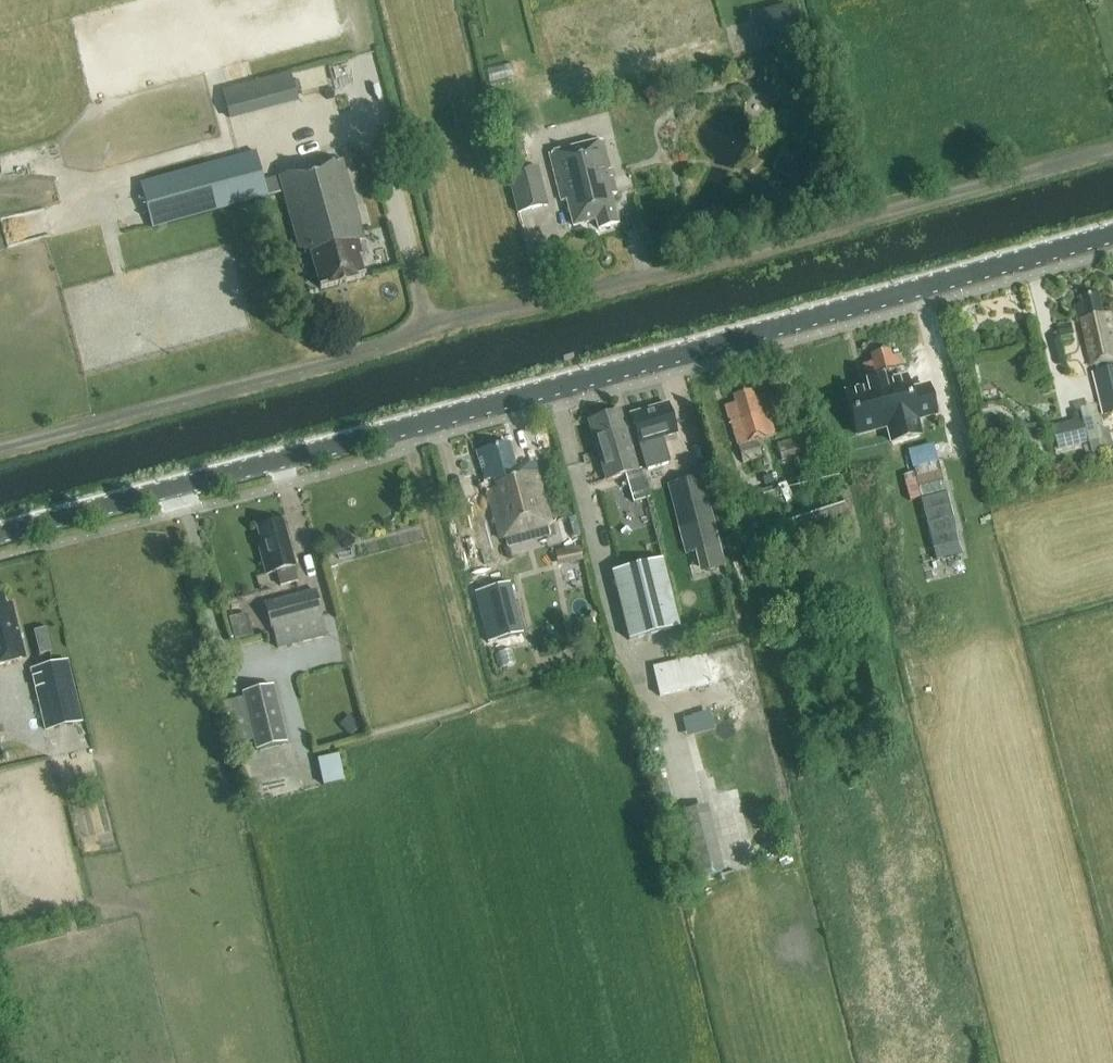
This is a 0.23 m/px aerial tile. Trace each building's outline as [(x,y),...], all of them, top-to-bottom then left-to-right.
[(221,90),(230,121),(299,102),(290,71),(221,90)] [(598,229),(618,224),(610,196),(616,194),(602,140),(549,154),(561,200),(566,199),(573,226),(596,220),(598,229)] [(522,142),(504,146),(508,161),(525,157),(522,142)] [(321,289),(364,277),(359,257),(362,257),(357,241),(365,239),(343,159),(264,181),(256,152),(140,184),(152,228),(283,192),(299,248),(311,253),(321,289)] [(538,166),(507,174),(517,214),(548,206),(538,166)] [(1108,313),(1103,314),(1098,293),(1082,297),(1084,303),(1075,305),(1079,320),(1082,320),(1093,363),(1096,363),(1098,369),(1093,370),(1104,416),(1112,414),(1112,335),(1108,313)] [(1056,326),(1058,337),(1074,334),(1071,322),(1056,326)] [(868,387),(846,393),(857,435),(887,427),(891,442),(920,434),(916,420),(935,415),(927,386),(908,391),(905,377),(883,383),(882,380),(867,383),(868,387)] [(724,406),(730,424),(731,424),(743,463),(761,457),(756,438),(774,434),(763,394),(754,397),(752,390),(733,395),(735,403),(724,406)] [(630,414),(647,469),(670,462),(663,437),(677,433),(668,403),(648,409),(630,414)] [(641,469),(638,470),(619,412),(594,420),(595,425),(590,426),(606,479),(625,473),(633,501),(649,496),(641,469)] [(1089,442),(1083,418),(1052,426),(1058,450),(1089,442)] [(837,444),(832,427),(776,443),(782,462),(804,455),(805,458),(824,453),(822,448),(837,444)] [(922,495),(947,488),(933,439),(908,447),(922,495)] [(476,452),(485,486),(499,538),(551,523),(534,463),(515,468),(508,443),(476,452)] [(667,484),(685,554),(720,545),(703,476),(667,484)] [(776,497),(773,486),(754,491),(758,503),(776,497)] [(825,494),(827,499),(783,515),(793,541),(848,521),(837,490),(825,494)] [(946,493),(920,499),(936,560),(962,554),(946,493)] [(259,546),(266,574),(277,571),(281,586),(297,581),(293,567),(295,567),(282,521),(257,528),(262,545),(259,546)] [(663,559),(611,572),(628,640),(680,627),(663,559)] [(519,583),(478,587),(480,606),(521,601),(519,583)] [(315,590),(264,603),(271,629),(273,629),(278,648),(327,636),(315,590)] [(26,659),(12,604),(5,606),(2,596),(0,596),(0,666),(26,659)] [(229,614),(235,637),(254,633),(248,609),(229,614)] [(819,627),(827,625),(823,610),(815,612),(819,627)] [(45,628),(33,631),(39,654),(51,651),(45,628)] [(659,696),(713,684),(706,654),(652,667),(659,696)] [(83,722),(68,660),(30,668),(45,731),(83,722)] [(716,678),(723,705),(742,700),(735,673),(716,678)] [(287,742),(272,685),(242,692),(256,750),(287,742)] [(322,781),(344,778),(340,751),(318,755),(322,781)]
